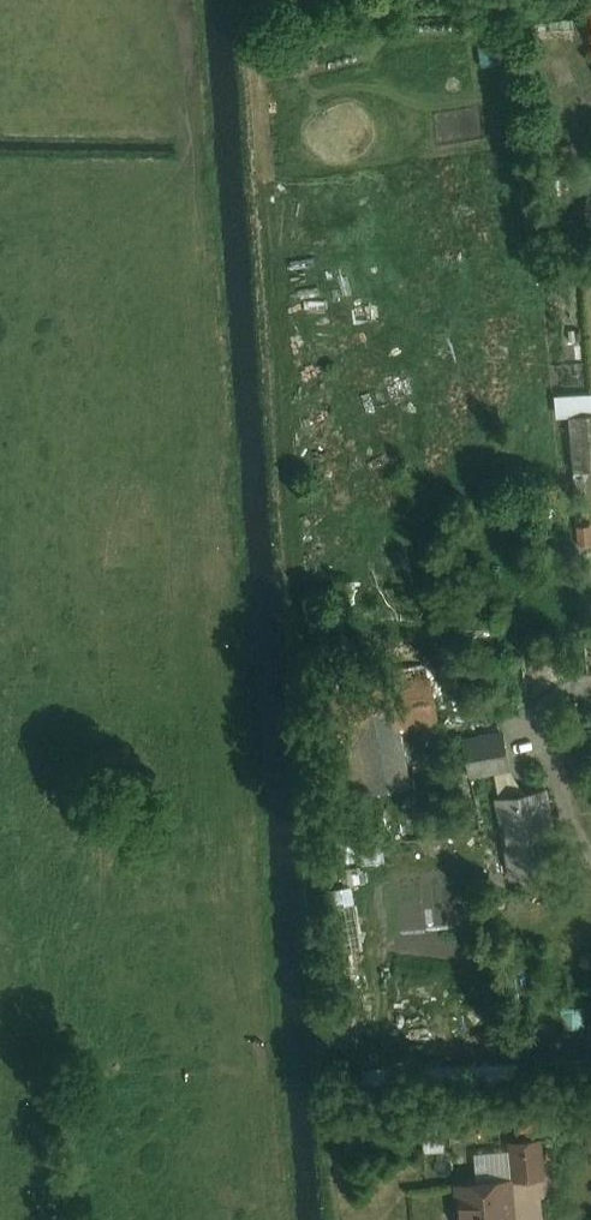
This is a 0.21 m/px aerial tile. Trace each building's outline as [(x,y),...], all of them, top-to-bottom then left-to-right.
[(567,415),(571,468),(590,466),(590,413),(567,415)] [(420,674),(323,690),(332,742),(353,739),(403,730),(429,726),(420,674)] [(507,728),(465,734),(469,771),(512,766),(507,728)] [(403,730),(353,739),(363,795),(412,787),(403,730)] [(513,1127),(538,1125),(537,1114),(513,1116),(513,1127)] [(444,1146),(443,1119),(421,1120),(422,1147),(444,1146)] [(546,1137),(510,1139),(512,1175),(548,1173),(546,1137)] [(453,1180),(457,1219),(516,1219),(512,1175),(453,1180)]
